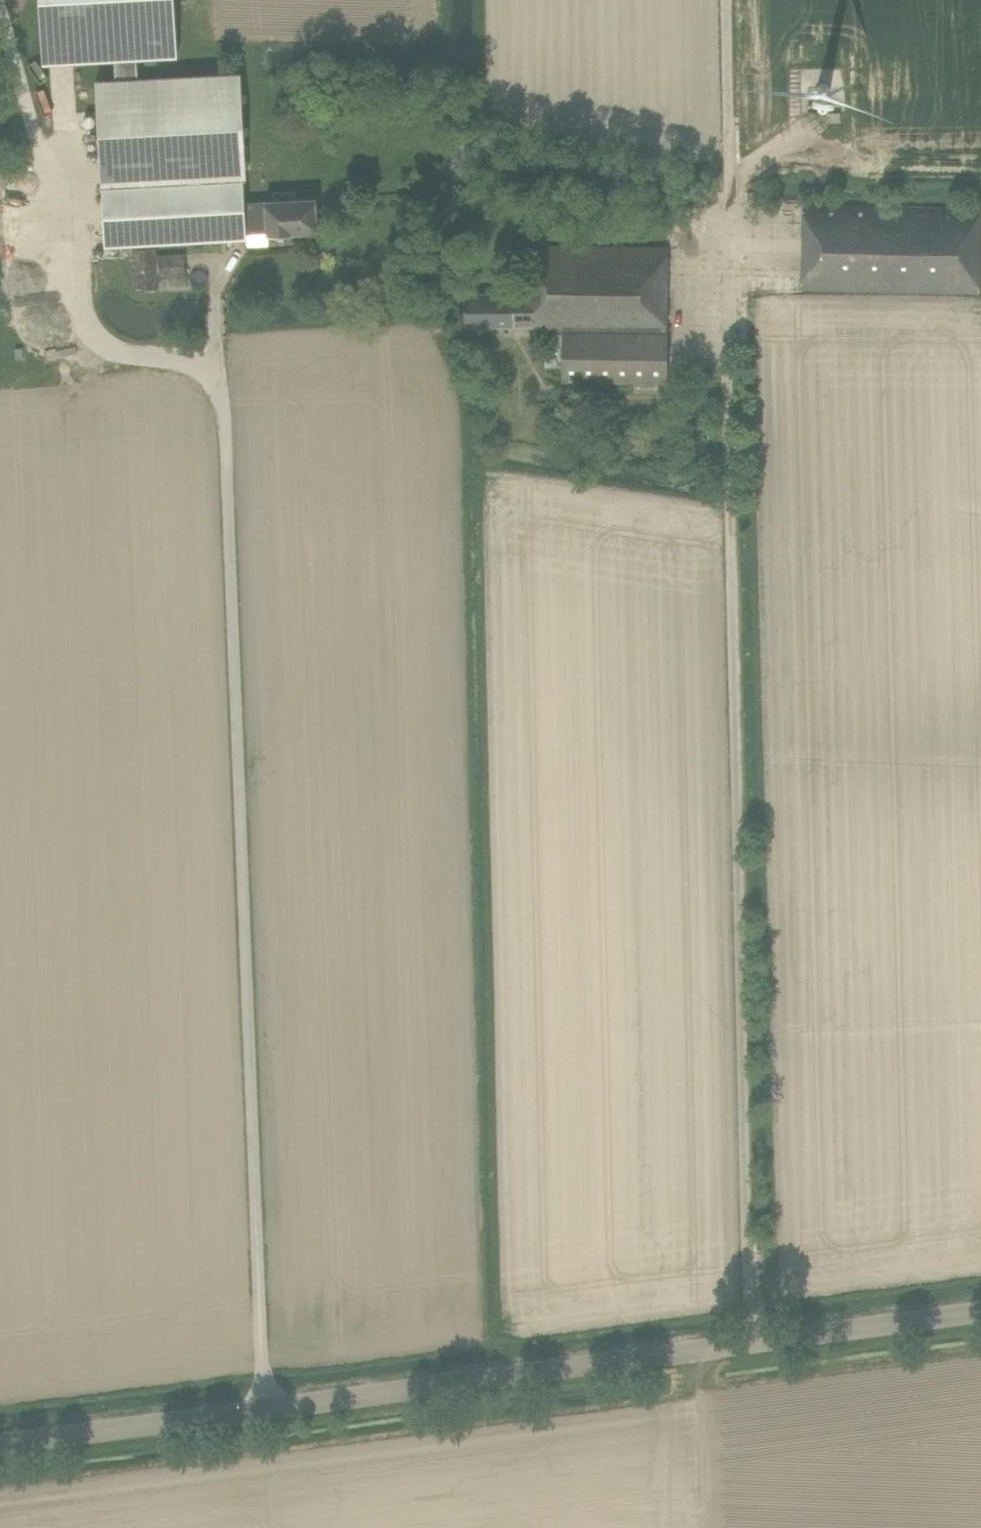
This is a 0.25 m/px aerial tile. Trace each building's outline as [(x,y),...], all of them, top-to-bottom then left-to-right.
[(51,63),(116,59),(117,78),(136,77),(135,58),(176,56),(173,0),(48,0),(51,63)] [(246,176),(240,72),(125,78),(106,79),(96,79),(102,184),(243,177),(246,176)] [(816,88),(816,90),(816,91),(816,93),(817,94),(818,95),(820,96),(821,97),(823,97),(824,97),(826,96),(827,96),(828,95),(829,93),(830,92),(830,91),(830,89),(830,88),(829,86),(829,85),(827,84),(826,83),(825,82),(823,82),(822,82),(820,83),(819,83),(818,84),(817,86),(816,87),(816,88)] [(243,177),(102,184),(106,246),(247,238),(245,203),(243,177)] [(247,238),(247,246),(268,245),(268,235),(271,235),(276,239),(285,239),(289,234),(318,232),(316,199),(296,200),(296,192),(275,192),(276,201),(245,203),(247,238)] [(801,288),(978,293),(980,207),(803,202),(801,288)] [(561,381),(666,382),(666,246),(522,245),(522,294),(463,293),(463,326),(539,326),(539,332),(545,332),(545,366),(561,366),(561,381)] [(154,257),(154,249),(130,250),(131,287),(155,286),(155,276),(183,275),(182,255),(154,257)]
